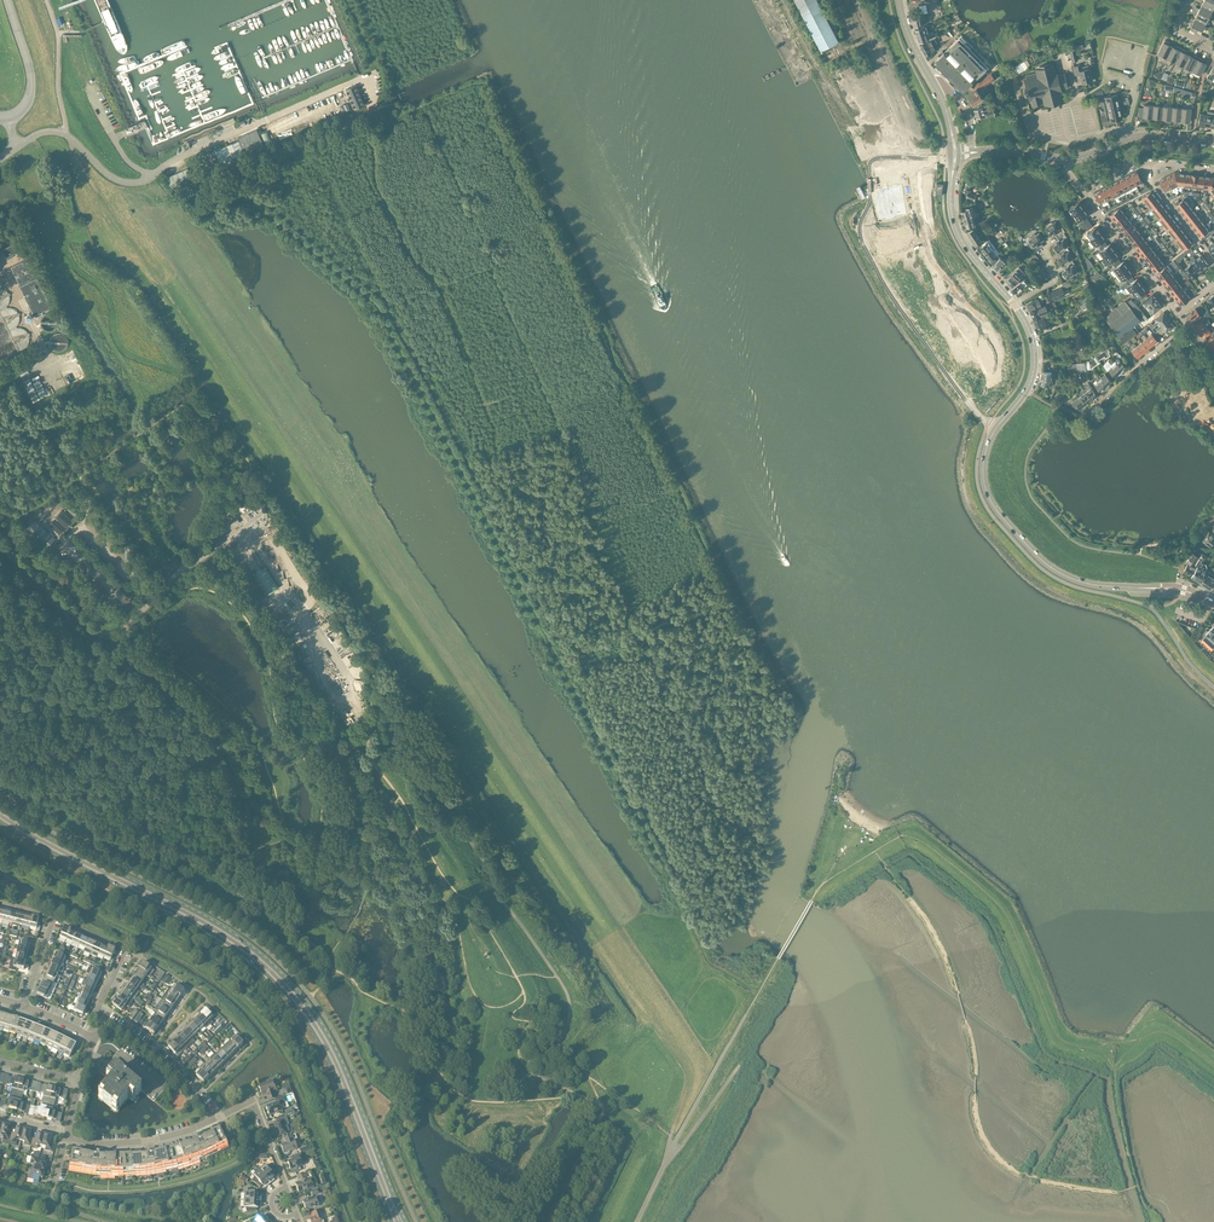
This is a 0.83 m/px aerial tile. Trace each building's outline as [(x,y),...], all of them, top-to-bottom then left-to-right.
[(104,22),(115,46),(117,49),(119,51),(121,52),(123,52),(125,52),(126,51),(126,49),(127,47),(126,41),(108,0),(94,0),(104,22)] [(830,17),(827,12),(825,13),(819,3),(824,1),(823,0),(794,0),(795,1),(796,2),(795,4),(796,5),(798,6),(799,7),(798,9),(799,11),(801,12),(801,15),(802,16),(804,17),(821,50),(839,40),(836,35),(838,34),(836,28),(837,28),(832,16),(830,17)] [(1201,5),(1212,10),(1213,7),(1213,2),(1209,0),(1204,0),(1201,5)] [(1201,5),(1198,11),(1209,17),(1212,10),(1201,5)] [(1198,11),(1195,18),(1206,24),(1209,17),(1198,11)] [(914,24),(915,27),(923,24),(923,23),(925,22),(924,16),(921,17),(921,16),(912,19),(913,24),(914,24)] [(1190,28),(1190,29),(1196,32),(1198,29),(1202,31),(1206,24),(1195,18),(1190,28)] [(923,27),(915,30),(917,36),(925,33),(928,32),(926,26),(923,27)] [(925,33),(917,36),(919,43),(928,40),(928,39),(930,38),(928,32),(926,33),(925,33)] [(934,62),(948,75),(963,91),(991,64),(962,35),(944,52),(942,50),(938,55),(939,57),(934,62)] [(930,40),(920,45),(922,50),(923,50),(933,45),(930,40)] [(1163,42),(1157,54),(1161,55),(1158,61),(1163,64),(1166,58),(1172,47),(1169,45),(1169,44),(1170,43),(1164,40),(1163,42)] [(936,51),(933,45),(923,50),(922,50),(925,56),(936,51)] [(1166,58),(1163,64),(1169,66),(1172,61),(1175,62),(1180,51),(1182,49),(1177,46),(1176,47),(1175,48),(1172,47),(1166,58)] [(1075,49),(1069,51),(1072,62),(1078,60),(1076,51),(1075,49)] [(1182,49),(1180,51),(1175,62),(1178,64),(1177,66),(1182,69),(1183,66),(1189,55),(1186,54),(1186,52),(1186,51),(1182,49)] [(1189,55),(1183,66),(1192,71),(1197,59),(1199,57),(1193,54),(1193,56),(1192,56),(1191,56),(1189,55)] [(1199,57),(1197,59),(1192,71),(1200,75),(1206,63),(1203,62),(1203,61),(1203,59),(1199,57)] [(1016,61),(1013,63),(1015,67),(1019,73),(1028,68),(1025,62),(1024,61),(1024,62),(1022,58),(1016,61)] [(1042,102),(1042,101),(1044,101),(1044,104),(1044,105),(1049,103),(1049,106),(1059,103),(1058,101),(1063,100),(1062,99),(1061,96),(1061,95),(1060,91),(1061,91),(1061,89),(1068,87),(1064,73),(1057,75),(1057,73),(1056,73),(1055,69),(1054,65),(1054,64),(1049,65),(1049,63),(1039,65),(1040,68),(1035,69),(1036,69),(1036,72),(1025,75),(1026,78),(1024,78),(1026,89),(1025,89),(1025,92),(1027,92),(1030,102),(1031,101),(1032,105),(1042,102)] [(1208,74),(1207,73),(1206,77),(1213,80),(1213,77),(1213,63),(1213,65),(1211,69),(1208,74)] [(1073,66),(1075,75),(1079,74),(1082,83),(1092,80),(1088,68),(1083,69),(1081,64),(1073,66)] [(1160,79),(1163,75),(1156,71),(1154,76),(1160,79)] [(973,90),(965,96),(973,105),(984,97),(983,97),(985,96),(980,90),(979,91),(978,90),(994,78),(991,73),(979,82),(978,81),(971,86),(973,90)] [(363,105),(355,85),(345,90),(353,110),(363,105)] [(996,90),(989,94),(992,99),(998,95),(996,90)] [(1104,109),(1119,106),(1117,94),(1101,97),(1104,109)] [(976,117),(977,117),(985,115),(984,113),(986,112),(987,116),(994,114),(993,109),(992,109),(989,103),(983,105),(984,109),(983,109),(982,107),(974,110),(976,117)] [(1142,116),(1142,120),(1148,120),(1148,119),(1149,118),(1152,118),(1153,111),(1153,105),(1143,104),(1143,108),(1139,107),(1138,116),(1142,116)] [(1153,111),(1152,118),(1155,118),(1156,119),(1156,121),(1161,121),(1162,111),(1163,106),(1153,105),(1153,111)] [(1119,106),(1104,109),(1106,116),(1101,117),(1103,125),(1114,123),(1113,120),(1122,118),(1119,106)] [(1162,111),(1161,121),(1167,122),(1167,120),(1168,119),(1171,120),(1172,107),(1163,106),(1162,111)] [(1172,107),(1171,120),(1174,120),(1175,121),(1175,123),(1180,123),(1181,111),(1181,108),(1172,107)] [(1181,111),(1180,123),(1186,124),(1186,122),(1187,121),(1190,121),(1191,109),(1181,108),(1181,111)] [(1207,114),(1204,125),(1208,126),(1208,128),(1210,128),(1213,112),(1207,111),(1207,114)] [(1200,124),(1204,125),(1207,114),(1200,113),(1198,125),(1200,126),(1200,124)] [(264,149),(256,130),(237,139),(237,140),(245,157),(264,149)] [(245,157),(237,140),(214,151),(221,168),(245,157)] [(193,180),(188,168),(165,178),(171,190),(193,180)] [(1131,174),(1136,185),(1142,182),(1137,171),(1131,174)] [(1171,174),(1177,185),(1183,185),(1185,174),(1175,172),(1171,174)] [(1125,177),(1130,188),(1136,185),(1131,174),(1125,177)] [(1166,177),(1171,188),(1177,185),(1171,174),(1166,177)] [(1202,188),(1208,188),(1213,184),(1213,177),(1203,176),(1202,188)] [(1119,180),(1124,191),(1130,188),(1125,177),(1119,180)] [(1160,180),(1165,190),(1165,191),(1171,188),(1166,177),(1160,180)] [(965,180),(962,189),(967,191),(971,182),(965,180)] [(1113,183),(1119,194),(1124,191),(1119,180),(1113,183)] [(1107,186),(1113,197),(1119,194),(1113,183),(1107,186)] [(1101,189),(1107,200),(1113,197),(1107,186),(1101,189)] [(904,189),(877,191),(879,221),(906,219),(904,189)] [(1094,193),(1101,202),(1101,203),(1107,200),(1101,189),(1094,193)] [(1142,198),(1146,203),(1155,196),(1151,191),(1142,198)] [(968,192),(966,198),(974,201),(976,194),(968,192)] [(1155,196),(1146,203),(1150,209),(1159,201),(1155,196)] [(1176,205),(1180,210),(1189,203),(1185,198),(1180,202),(1178,200),(1175,202),(1177,204),(1176,205)] [(1159,201),(1150,209),(1154,214),(1163,207),(1159,201)] [(1070,209),(1074,214),(1084,207),(1080,202),(1077,204),(1077,203),(1074,205),(1073,204),(1069,206),(1071,208),(1070,209)] [(1189,203),(1180,210),(1184,215),(1193,208),(1189,203)] [(966,210),(961,212),(963,217),(971,215),(975,214),(972,206),(966,208),(967,210),(966,210)] [(1084,207),(1074,214),(1079,220),(1086,215),(1086,214),(1088,212),(1084,207)] [(1163,207),(1154,214),(1158,219),(1167,212),(1163,207)] [(1119,208),(1109,216),(1113,221),(1124,213),(1119,208)] [(1193,208),(1184,215),(1188,221),(1197,214),(1193,208)] [(1167,212),(1158,219),(1163,224),(1172,217),(1167,212)] [(1124,213),(1113,221),(1117,226),(1128,218),(1124,213)] [(1197,214),(1188,221),(1192,226),(1201,219),(1197,214)] [(1172,217),(1163,224),(1167,229),(1176,222),(1172,217)] [(1128,218),(1117,226),(1118,226),(1119,225),(1123,230),(1132,223),(1128,218)] [(1201,219),(1192,226),(1196,231),(1205,224),(1201,219)] [(1053,232),(1057,236),(1063,232),(1065,231),(1059,223),(1058,224),(1055,221),(1052,223),(1052,222),(1051,222),(1050,222),(1049,222),(1049,223),(1048,223),(1048,224),(1047,224),(1047,225),(1048,226),(1045,228),(1049,234),(1053,232)] [(1176,222),(1167,229),(1171,234),(1180,227),(1176,222)] [(1132,223),(1123,230),(1127,236),(1136,228),(1132,223)] [(1205,224),(1196,231),(1200,236),(1209,229),(1205,224)] [(1089,241),(1091,243),(1103,234),(1097,226),(1095,228),(1094,228),(1087,233),(1091,239),(1089,241)] [(1180,227),(1171,234),(1175,240),(1184,232),(1180,227)] [(967,232),(970,237),(976,233),(973,228),(967,232)] [(1136,228),(1127,236),(1131,241),(1140,234),(1136,228)] [(1034,252),(1041,248),(1038,245),(1041,243),(1039,242),(1043,239),(1039,232),(1036,234),(1035,234),(1035,233),(1034,233),(1033,234),(1032,234),(1031,235),(1031,236),(1030,237),(1031,237),(1031,238),(1028,240),(1031,243),(1029,245),(1034,252)] [(1053,247),(1053,248),(1053,249),(1054,250),(1054,251),(1055,251),(1055,252),(1056,252),(1057,251),(1058,252),(1059,251),(1067,246),(1071,243),(1068,239),(1065,241),(1064,239),(1067,237),(1063,232),(1057,236),(1059,239),(1056,241),(1057,243),(1053,245),(1054,246),(1053,247)] [(1184,232),(1175,240),(1179,245),(1188,238),(1184,232)] [(981,241),(976,233),(970,237),(975,245),(981,241)] [(1103,234),(1091,243),(1094,247),(1097,244),(1101,249),(1107,244),(1103,239),(1105,237),(1103,234)] [(1140,234),(1131,241),(1135,246),(1144,239),(1140,234)] [(1188,238),(1179,245),(1183,250),(1192,243),(1188,238)] [(983,245),(980,248),(986,256),(992,251),(996,247),(992,243),(992,242),(989,239),(988,239),(985,242),(986,243),(983,245)] [(1144,239),(1135,246),(1139,251),(1148,244),(1144,239)] [(20,251),(16,242),(2,249),(6,257),(20,251)] [(1105,256),(1106,258),(1116,251),(1111,244),(1108,246),(1107,244),(1101,249),(1102,250),(1098,252),(1103,258),(1105,256)] [(1148,244),(1139,251),(1143,256),(1152,249),(1148,244)] [(1058,260),(1057,260),(1057,261),(1058,262),(1058,263),(1059,264),(1060,264),(1060,265),(1061,265),(1062,264),(1062,265),(1063,264),(1071,259),(1073,258),(1070,254),(1072,253),(1067,246),(1059,251),(1062,256),(1058,258),(1058,259),(1058,260)] [(1152,249),(1143,256),(1147,261),(1156,254),(1152,249)] [(992,251),(986,256),(992,263),(996,260),(994,258),(996,256),(992,251)] [(1116,251),(1106,258),(1109,262),(1110,261),(1114,266),(1120,261),(1116,256),(1119,254),(1116,251)] [(1156,254),(1147,261),(1151,267),(1160,259),(1156,254)] [(1196,259),(1203,268),(1209,264),(1201,255),(1196,259)] [(993,266),(997,270),(1001,266),(1005,261),(1000,257),(996,261),(994,263),(995,264),(993,266)] [(52,305),(36,273),(29,258),(10,267),(34,314),(52,305)] [(1062,273),(1062,274),(1062,275),(1063,276),(1063,277),(1064,277),(1065,278),(1066,278),(1066,277),(1067,278),(1077,271),(1075,267),(1076,266),(1071,259),(1063,264),(1066,269),(1062,272),(1063,272),(1062,273)] [(1160,259),(1151,267),(1155,272),(1164,265),(1160,259)] [(1190,264),(1198,273),(1203,268),(1196,259),(1190,264)] [(1119,274),(1119,275),(1129,267),(1124,261),(1122,263),(1120,261),(1114,266),(1115,267),(1112,269),(1116,275),(1119,274)] [(1185,268),(1192,278),(1198,273),(1190,264),(1185,268)] [(1037,274),(1043,269),(1040,266),(1035,271),(1037,274)] [(1129,267),(1119,275),(1123,280),(1124,279),(1127,282),(1133,277),(1130,273),(1132,271),(1129,267)] [(1166,267),(1157,274),(1161,279),(1170,272),(1166,267)] [(1040,277),(1046,272),(1043,269),(1037,274),(1040,277)] [(1010,276),(1006,280),(1006,281),(1008,284),(1020,273),(1016,270),(1010,275),(1010,276)] [(1046,272),(1040,277),(1042,280),(1048,275),(1046,272)] [(1170,272),(1161,279),(1165,284),(1174,277),(1170,272)] [(1020,273),(1008,284),(1011,287),(1016,282),(1017,282),(1023,276),(1020,273)] [(1132,291),(1142,284),(1138,278),(1135,280),(1133,277),(1127,282),(1129,284),(1125,287),(1130,293),(1132,291)] [(1174,277),(1165,284),(1169,289),(1178,282),(1174,277)] [(1012,289),(1016,293),(1028,283),(1024,279),(1012,289)] [(1178,282),(1169,289),(1173,294),(1182,287),(1178,282)] [(1142,284),(1132,291),(1137,297),(1138,296),(1140,299),(1146,294),(1143,291),(1146,289),(1142,284)] [(1182,287),(1173,294),(1177,300),(1186,293),(1182,287)] [(1050,293),(1053,300),(1065,295),(1062,288),(1050,293)] [(949,289),(930,301),(934,308),(936,307),(938,311),(956,300),(949,289)] [(1052,301),(1048,293),(1043,296),(1046,303),(1052,301)] [(1153,293),(1142,302),(1148,311),(1159,303),(1159,302),(1156,298),(1157,298),(1153,293)] [(1186,293),(1177,300),(1181,305),(1190,298),(1186,293)] [(1109,297),(1103,302),(1108,308),(1114,304),(1109,297)] [(1029,310),(1036,307),(1041,305),(1038,298),(1036,299),(1035,299),(1032,301),(1033,302),(1027,305),(1029,310)] [(1037,308),(1030,312),(1033,319),(1041,315),(1040,314),(1047,311),(1047,310),(1056,306),(1054,301),(1037,309),(1037,308)] [(1130,338),(1133,336),(1137,333),(1132,327),(1140,320),(1138,318),(1138,317),(1131,307),(1130,307),(1125,301),(1104,318),(1124,343),(1127,341),(1130,338)] [(1131,307),(1138,317),(1140,316),(1141,317),(1142,316),(1144,314),(1135,303),(1131,307)] [(1148,311),(1151,315),(1158,309),(1161,307),(1161,306),(1159,303),(1148,311)] [(1188,316),(1187,316),(1192,323),(1193,322),(1193,323),(1201,316),(1204,315),(1205,314),(1206,313),(1207,312),(1204,307),(1201,309),(1202,311),(1199,314),(1195,308),(1190,312),(1190,313),(1187,315),(1188,316)] [(1154,326),(1159,323),(1167,316),(1164,312),(1155,319),(1157,321),(1153,324),(1154,326)] [(59,323),(59,321),(58,320),(58,318),(57,317),(55,316),(54,315),(52,314),(51,314),(49,314),(47,315),(45,315),(44,316),(43,318),(42,319),(41,321),(41,322),(41,324),(42,326),(43,328),(44,329),(45,330),(46,331),(48,332),(50,332),(51,332),(53,331),(55,330),(56,329),(57,328),(58,326),(59,325),(59,323)] [(1034,321),(1036,325),(1037,329),(1044,326),(1045,328),(1047,327),(1046,325),(1044,319),(1049,317),(1047,314),(1042,316),(1043,317),(1034,321)] [(1054,316),(1056,321),(1057,325),(1062,323),(1060,319),(1059,320),(1057,315),(1054,316)] [(1156,328),(1157,330),(1158,330),(1170,320),(1167,316),(1159,323),(1160,325),(1156,328)] [(1204,317),(1194,325),(1196,327),(1195,328),(1195,329),(1198,332),(1206,326),(1204,323),(1207,320),(1204,317)] [(1170,320),(1158,330),(1158,331),(1157,331),(1155,333),(1158,337),(1165,331),(1166,332),(1174,326),(1170,320)] [(1206,326),(1198,332),(1201,336),(1202,336),(1204,338),(1211,332),(1213,330),(1211,327),(1209,329),(1206,326)] [(1147,338),(1152,344),(1157,340),(1152,333),(1147,338)] [(69,343),(68,341),(68,339),(67,338),(66,336),(64,335),(63,334),(61,334),(59,334),(57,334),(56,335),(54,336),(53,337),(52,338),(51,340),(51,341),(50,343),(51,345),(51,346),(52,348),(53,349),(54,350),(56,351),(58,352),(60,352),(61,352),(63,351),(65,350),(66,349),(67,348),(68,346),(68,345),(69,343)] [(1206,340),(1207,342),(1207,343),(1207,344),(1210,347),(1213,344),(1213,334),(1213,335),(1213,334),(1206,340)] [(1141,342),(1147,349),(1152,344),(1147,338),(1141,342)] [(981,340),(962,351),(965,356),(971,353),(975,360),(998,348),(994,341),(984,347),(981,340)] [(1136,346),(1142,353),(1147,349),(1141,342),(1136,346)] [(1137,357),(1142,353),(1136,346),(1131,350),(1137,357)] [(1112,363),(1121,371),(1126,366),(1119,359),(1115,362),(1114,361),(1112,363)] [(1082,362),(1083,368),(1083,370),(1090,369),(1090,365),(1090,364),(1089,361),(1082,362)] [(1108,365),(1106,366),(1107,368),(1108,370),(1115,377),(1121,371),(1112,363),(1110,365),(1108,365)] [(1188,378),(1188,367),(1187,365),(1180,365),(1181,379),(1188,378)] [(1051,381),(1051,379),(1052,375),(1051,375),(1051,372),(1041,372),(1041,378),(1040,384),(1048,386),(1049,380),(1051,381)] [(1098,378),(1107,386),(1112,381),(1104,373),(1101,377),(1100,376),(1098,378)] [(1101,391),(1107,386),(1098,378),(1096,380),(1097,381),(1094,384),(1101,391)] [(1083,389),(1091,400),(1097,395),(1090,386),(1088,388),(1089,389),(1085,391),(1083,389)] [(1078,395),(1086,404),(1091,400),(1083,389),(1079,392),(1080,394),(1078,395)] [(1059,394),(1055,399),(1061,403),(1065,399),(1059,394)] [(1080,409),(1086,404),(1078,395),(1076,397),(1077,398),(1073,401),(1074,401),(1071,403),(1075,408),(1077,406),(1080,409)] [(59,534),(72,520),(61,510),(48,524),(59,534)] [(55,539),(34,520),(26,529),(46,548),(55,539)] [(1212,532),(1211,533),(1209,532),(1202,541),(1208,546),(1211,543),(1213,540),(1213,535),(1212,532)] [(1195,565),(1197,566),(1192,576),(1191,576),(1199,581),(1205,571),(1200,568),(1200,567),(1207,555),(1202,552),(1200,557),(1195,565)] [(1187,563),(1183,571),(1192,576),(1197,566),(1195,565),(1200,557),(1192,553),(1186,563),(1187,563)] [(280,590),(265,567),(253,575),(269,598),(280,590)] [(1211,567),(1201,582),(1210,588),(1213,582),(1213,569),(1211,567)] [(1208,631),(1206,634),(1200,640),(1211,650),(1213,647),(1213,626),(1211,628),(1208,631)] [(9,922),(12,912),(5,910),(3,921),(9,922)] [(15,926),(19,913),(12,912),(9,922),(13,923),(13,926),(15,926)] [(23,926),(25,915),(19,913),(15,926),(16,927),(16,926),(20,927),(20,925),(23,926)] [(29,927),(32,917),(25,915),(23,926),(29,927)] [(36,929),(38,923),(39,923),(40,921),(40,920),(39,920),(39,919),(32,917),(29,927),(36,929)] [(66,940),(71,930),(64,927),(64,928),(62,928),(62,929),(61,930),(62,931),(60,937),(66,940)] [(73,943),(77,933),(71,930),(66,940),(73,943)] [(79,946),(83,936),(77,933),(73,943),(79,946)] [(85,948),(90,938),(83,936),(79,946),(85,948)] [(90,955),(96,941),(90,938),(85,948),(84,952),(90,955)] [(28,950),(30,944),(20,941),(19,946),(15,945),(15,947),(28,950)] [(98,954),(102,944),(96,941),(90,955),(96,957),(98,954)] [(104,957),(109,947),(102,944),(98,954),(104,957)] [(27,957),(28,950),(15,947),(14,949),(18,950),(16,954),(27,957)] [(115,954),(115,952),(116,952),(115,951),(115,950),(109,947),(104,957),(111,960),(113,954),(115,954)] [(63,963),(66,957),(56,953),(53,959),(63,963)] [(25,963),(27,957),(16,954),(15,958),(12,958),(12,960),(25,963)] [(61,967),(63,963),(53,959),(51,965),(63,970),(64,969),(61,967)] [(24,970),(25,963),(12,960),(9,970),(15,972),(16,968),(24,970)] [(149,972),(152,968),(146,964),(146,963),(144,961),(142,964),(142,963),(139,968),(151,976),(152,974),(149,972)] [(63,970),(51,965),(48,971),(58,975),(59,971),(63,972),(63,970)] [(99,979),(102,973),(89,967),(86,973),(89,975),(99,979)] [(151,976),(139,968),(135,973),(144,979),(147,976),(149,978),(151,976)] [(56,978),(58,975),(48,971),(45,977),(58,982),(60,979),(56,978)] [(141,983),(144,979),(135,973),(132,979),(143,987),(144,985),(141,983)] [(96,985),(99,979),(89,975),(87,979),(84,978),(83,979),(84,980),(96,985)] [(58,982),(45,977),(43,983),(52,987),(54,983),(57,984),(58,982)] [(143,987),(132,979),(128,984),(137,990),(139,986),(142,988),(143,987)] [(84,980),(81,986),(84,987),(94,991),(96,985),(84,980)] [(50,993),(52,987),(43,983),(40,989),(50,993)] [(134,994),(137,990),(128,984),(124,989),(136,997),(137,996),(134,994)] [(184,991),(181,989),(182,987),(180,986),(179,987),(175,985),(173,989),(170,987),(169,988),(180,996),(184,991)] [(91,997),(94,991),(84,987),(82,991),(79,989),(78,991),(91,997)] [(180,996),(169,988),(165,994),(176,1002),(180,996)] [(47,999),(50,993),(40,989),(38,993),(37,996),(39,997),(40,996),(47,999)] [(136,997),(124,989),(120,995),(129,1001),(132,997),(135,999),(136,997)] [(88,1003),(91,997),(78,991),(77,993),(80,995),(79,999),(88,1003)] [(176,1002),(165,994),(161,999),(173,1007),(176,1002)] [(129,1001),(120,995),(117,1000),(125,1006),(129,1001)] [(86,1009),(88,1003),(79,999),(76,1005),(86,1009)] [(173,1007),(161,999),(157,1004),(169,1013),(173,1007)] [(125,1006),(117,1000),(114,1004),(112,1007),(114,1008),(115,1007),(121,1012),(125,1006)] [(86,1009),(76,1005),(73,1003),(72,1006),(75,1007),(73,1011),(80,1014),(80,1015),(82,1016),(83,1014),(86,1009)] [(169,1013),(157,1004),(154,1010),(165,1018),(169,1013)] [(205,1008),(201,1012),(202,1014),(201,1015),(210,1025),(213,1022),(210,1020),(213,1017),(215,1015),(210,1010),(209,1012),(205,1008)] [(165,1018),(154,1010),(152,1011),(155,1014),(153,1017),(161,1023),(165,1018)] [(210,1025),(201,1015),(196,1019),(203,1027),(206,1029),(210,1025)] [(9,1031),(14,1018),(7,1016),(3,1029),(9,1031)] [(161,1023),(153,1017),(149,1023),(158,1029),(161,1023)] [(16,1033),(20,1020),(14,1018),(9,1031),(16,1033)] [(203,1027),(196,1019),(191,1024),(201,1034),(203,1032),(200,1030),(203,1027)] [(22,1035),(26,1023),(20,1020),(16,1033),(22,1035)] [(158,1029),(149,1023),(146,1020),(143,1025),(144,1027),(151,1032),(151,1034),(153,1035),(155,1033),(158,1029)] [(28,1037),(33,1025),(26,1023),(22,1035),(28,1037)] [(201,1034),(191,1024),(187,1028),(194,1036),(197,1033),(200,1035),(201,1034)] [(34,1040),(39,1028),(33,1025),(28,1037),(34,1040)] [(40,1042),(45,1030),(39,1028),(34,1040),(40,1042)] [(194,1036),(187,1028),(182,1033),(192,1043),(194,1041),(192,1038),(194,1036)] [(46,1045),(52,1033),(45,1030),(40,1042),(46,1045)] [(52,1048),(58,1036),(52,1033),(46,1045),(52,1048)] [(192,1043),(182,1033),(177,1038),(187,1048),(192,1043)] [(243,1042),(243,1041),(242,1041),(241,1040),(240,1041),(233,1034),(228,1039),(230,1041),(238,1049),(243,1044),(242,1043),(243,1042)] [(58,1051),(64,1039),(58,1036),(52,1048),(58,1051)] [(187,1048),(177,1038),(173,1042),(180,1050),(183,1052),(187,1048)] [(64,1054),(70,1042),(64,1039),(58,1051),(64,1054)] [(238,1049),(230,1041),(225,1046),(233,1054),(238,1049)] [(70,1057),(76,1045),(70,1042),(64,1054),(70,1057)] [(169,1046),(167,1048),(169,1050),(170,1049),(175,1055),(178,1057),(183,1052),(180,1050),(173,1042),(169,1046)] [(170,1081),(125,1043),(114,1056),(117,1059),(111,1065),(115,1069),(106,1079),(111,1082),(98,1097),(116,1112),(129,1098),(133,1101),(141,1091),(154,1101),(155,1099),(170,1081)] [(233,1054),(225,1046),(220,1051),(228,1058),(233,1054)] [(228,1058),(220,1051),(216,1056),(223,1063),(228,1058)] [(223,1063),(216,1056),(214,1054),(209,1059),(211,1060),(218,1068),(223,1063)] [(185,1064),(190,1059),(187,1057),(187,1056),(182,1061),(185,1064)] [(189,1069),(194,1064),(194,1063),(191,1060),(186,1066),(189,1069)] [(218,1068),(211,1060),(206,1065),(213,1073),(218,1068)] [(213,1073),(206,1065),(204,1063),(199,1068),(201,1070),(209,1078),(213,1073)] [(209,1078),(201,1070),(196,1075),(200,1080),(200,1081),(201,1082),(202,1083),(203,1082),(203,1083),(209,1078)] [(16,1095),(20,1080),(8,1077),(6,1085),(12,1086),(10,1093),(16,1095)] [(30,1091),(32,1083),(20,1080),(16,1095),(23,1096),(24,1089),(30,1091)] [(276,1099),(273,1091),(276,1089),(272,1080),(258,1086),(262,1095),(266,1093),(267,1095),(269,1101),(275,1099),(276,1099)] [(48,1103),(52,1088),(40,1085),(38,1093),(44,1094),(42,1101),(48,1103)] [(62,1098),(63,1091),(52,1088),(48,1103),(54,1104),(56,1097),(62,1098)] [(2,1103),(1,1107),(2,1107),(13,1110),(16,1095),(10,1093),(8,1100),(1,1099),(2,1096),(0,1095),(0,1103),(2,1103)] [(26,1105),(21,1104),(23,1096),(16,1095),(13,1110),(25,1112),(26,1105)] [(282,1110),(280,1104),(285,1102),(283,1096),(276,1099),(275,1099),(276,1103),(266,1107),(270,1115),(282,1110)] [(45,1117),(48,1103),(42,1101),(40,1108),(35,1107),(33,1114),(45,1117)] [(58,1113),(53,1111),(54,1104),(48,1103),(45,1117),(56,1120),(58,1113)] [(287,1133),(285,1126),(289,1124),(286,1116),(279,1119),(280,1122),(280,1123),(274,1125),(278,1137),(287,1133)] [(8,1132),(10,1126),(3,1124),(0,1134),(0,1135),(3,1136),(3,1139),(10,1141),(11,1133),(8,1132)] [(21,1141),(24,1129),(17,1128),(15,1134),(11,1133),(10,1141),(16,1143),(17,1140),(21,1141)] [(33,1139),(29,1138),(31,1131),(24,1129),(21,1141),(25,1141),(24,1145),(31,1146),(33,1139)] [(229,1147),(225,1140),(219,1130),(212,1133),(212,1131),(211,1132),(212,1133),(208,1135),(216,1153),(228,1147),(229,1147)] [(42,1146),(45,1134),(38,1133),(36,1139),(33,1139),(31,1146),(37,1148),(38,1145),(42,1146)] [(54,1144),(50,1143),(52,1136),(45,1134),(42,1146),(46,1147),(45,1150),(52,1152),(54,1144)] [(297,1149),(294,1140),(297,1139),(295,1134),(287,1137),(288,1142),(281,1145),(284,1153),(297,1149)] [(216,1153),(208,1135),(199,1139),(196,1140),(204,1159),(208,1157),(216,1153)] [(204,1159),(196,1140),(193,1142),(190,1143),(184,1145),(190,1162),(199,1160),(199,1161),(204,1159)] [(190,1162),(184,1145),(180,1146),(179,1145),(179,1146),(173,1149),(176,1167),(177,1167),(190,1162)] [(176,1167),(173,1149),(166,1150),(165,1149),(165,1150),(160,1151),(164,1170),(176,1167)] [(81,1173),(85,1153),(81,1152),(81,1151),(80,1151),(80,1152),(73,1151),(69,1171),(81,1173)] [(164,1170),(160,1151),(154,1153),(151,1153),(148,1154),(151,1172),(155,1172),(164,1170)] [(96,1175),(98,1155),(95,1155),(85,1153),(81,1173),(92,1174),(96,1175)] [(122,1175),(123,1156),(116,1156),(116,1154),(115,1154),(115,1156),(110,1156),(110,1174),(122,1175)] [(137,1174),(135,1155),(131,1155),(131,1154),(130,1154),(130,1156),(123,1156),(122,1175),(123,1175),(137,1174)] [(151,1172),(148,1154),(145,1154),(142,1155),(135,1155),(137,1174),(146,1173),(151,1172)] [(302,1166),(299,1158),(301,1157),(300,1154),(291,1157),(293,1160),(288,1162),(292,1173),(301,1170),(299,1167),(302,1166)] [(110,1174),(110,1156),(104,1155),(104,1156),(101,1155),(98,1155),(96,1175),(101,1175),(101,1174),(110,1174)] [(46,1164),(39,1162),(40,1159),(32,1157),(30,1164),(34,1165),(33,1168),(44,1171),(46,1164)] [(275,1175),(271,1165),(266,1167),(265,1166),(259,1170),(270,1184),(274,1180),(272,1178),(274,1177),(273,1176),(275,1175)] [(42,1178),(44,1171),(33,1168),(32,1169),(29,1171),(27,1178),(38,1181),(39,1177),(42,1178)] [(270,1184),(259,1170),(254,1175),(255,1176),(252,1181),(261,1187),(262,1185),(263,1186),(264,1185),(266,1187),(270,1184)] [(313,1187),(310,1179),(312,1178),(310,1171),(297,1176),(298,1180),(299,1180),(300,1182),(296,1184),(299,1193),(313,1187)] [(259,1196),(259,1194),(257,1194),(258,1192),(248,1188),(246,1193),(244,1193),(244,1200),(261,1201),(261,1196),(259,1196)] [(319,1204),(320,1202),(319,1198),(317,1198),(316,1197),(303,1202),(306,1211),(320,1206),(319,1204)] [(258,1208),(258,1206),(260,1207),(261,1207),(261,1201),(244,1200),(244,1208),(245,1208),(247,1213),(257,1210),(256,1208),(258,1208)] [(320,1210),(312,1213),(314,1217),(309,1219),(310,1221),(323,1221),(322,1220),(323,1219),(320,1210)]
